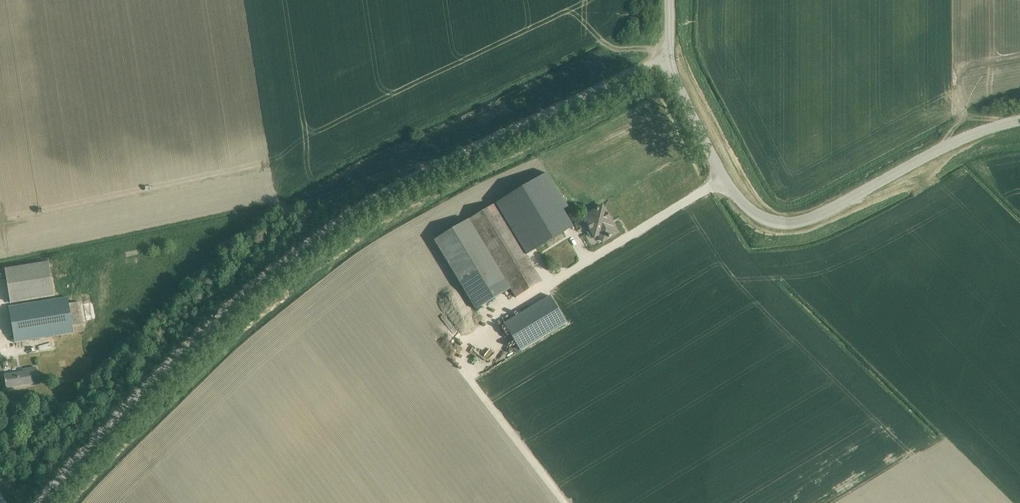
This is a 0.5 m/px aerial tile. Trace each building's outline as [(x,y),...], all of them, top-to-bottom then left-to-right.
[(547,173),(494,204),(525,256),(564,233),(572,228),(562,211),(568,208),(558,192),(547,173)] [(525,256),(494,204),(469,219),(434,241),(476,309),(510,289),(516,298),(542,282),(525,256)] [(602,206),(583,218),(594,237),(598,235),(602,242),(608,238),(608,239),(611,237),(610,237),(617,233),(613,226),(602,206)] [(53,295),(48,261),(5,269),(11,302),(53,295)] [(69,304),(68,296),(9,306),(15,343),(74,333),(73,324),(83,323),(79,302),(69,304)] [(549,296),(503,324),(517,347),(519,350),(519,351),(566,323),(549,296)] [(6,388),(38,383),(36,367),(23,369),(24,372),(4,375),(6,388)]
